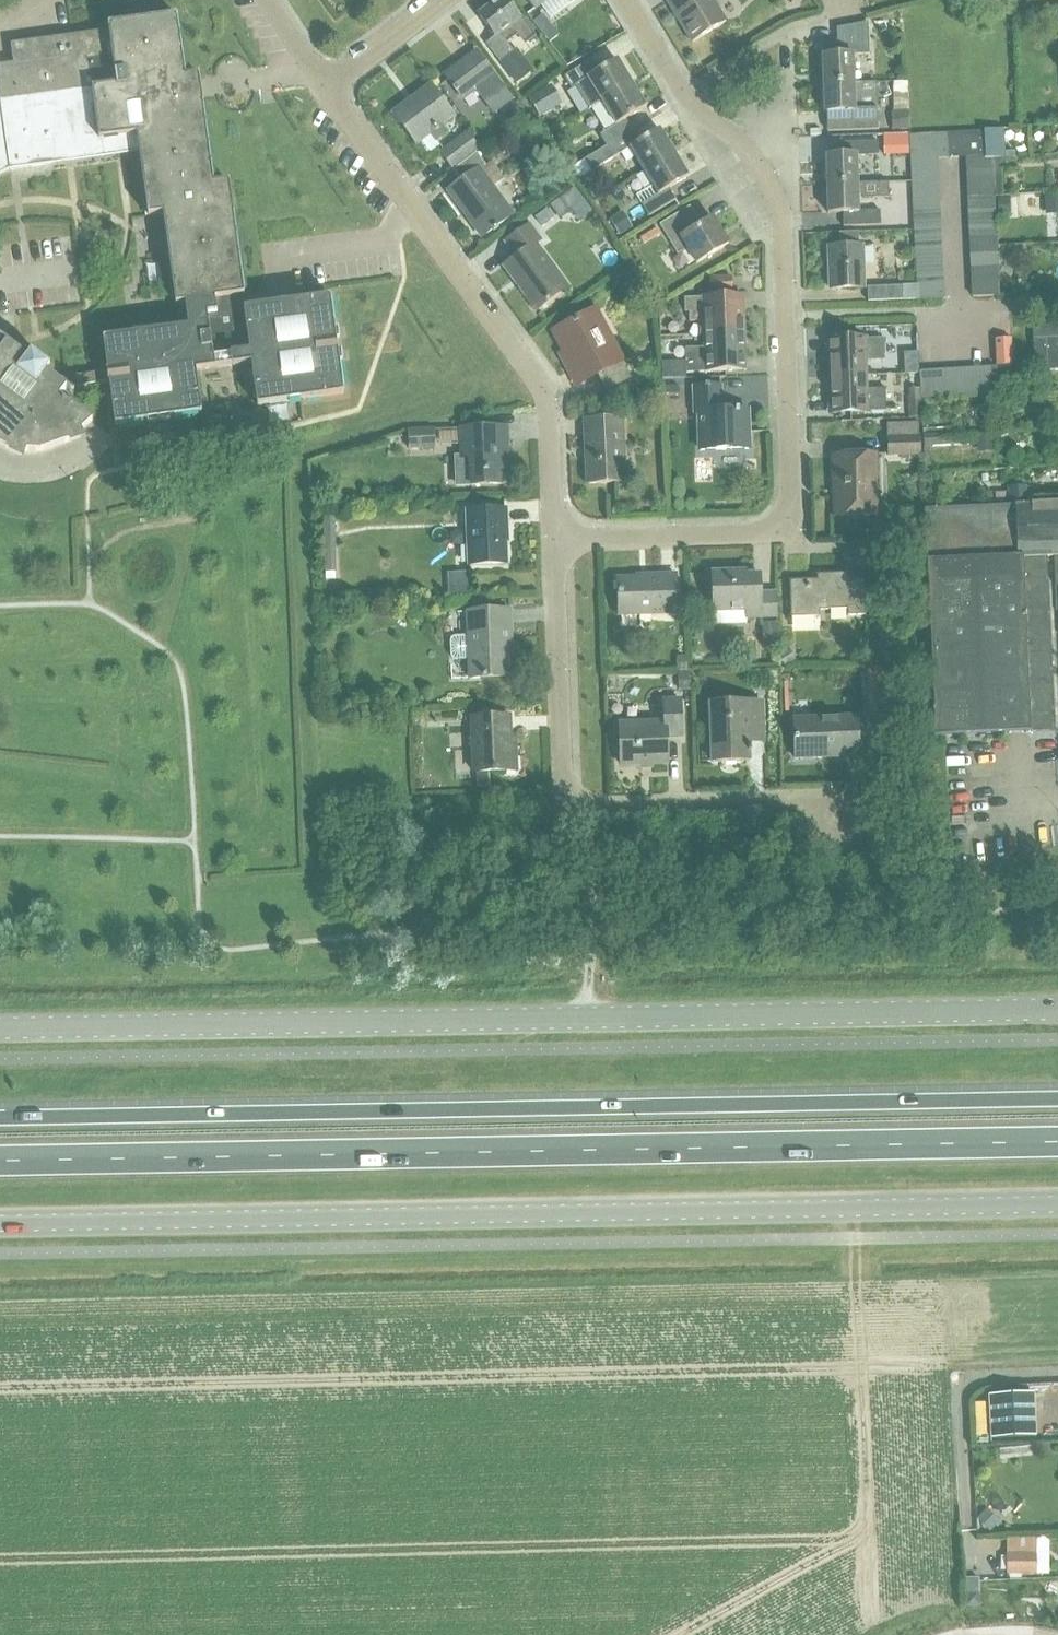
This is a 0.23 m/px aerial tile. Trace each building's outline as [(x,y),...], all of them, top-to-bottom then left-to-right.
[(486,42),(516,81),(529,71),(506,41),(518,32),(525,42),(533,36),(506,0),(497,0),(479,14),(495,36),(486,42)] [(692,42),(725,22),(712,0),(666,0),(692,42)] [(9,170),(10,170),(8,152),(19,151),(19,150),(33,154),(48,153),(62,149),(75,142),(75,143),(136,135),(147,216),(163,214),(175,304),(185,303),(187,316),(207,313),(207,314),(216,313),(214,299),(243,295),(232,215),(233,215),(228,181),(213,184),(202,104),(198,74),(184,76),(176,15),(108,25),(108,31),(11,44),(16,73),(0,75),(0,174),(9,170)] [(541,15),(533,22),(541,32),(549,26),(541,15)] [(823,84),(853,83),(853,55),(869,54),(868,22),(836,28),(837,41),(829,42),(829,55),(822,56),(823,84)] [(512,100),(505,89),(476,50),(444,73),(463,99),(476,89),(494,113),(512,100)] [(631,83),(616,59),(598,70),(591,60),(564,76),(571,88),(575,86),(589,109),(602,101),(631,83)] [(896,104),(911,104),(911,77),(896,77),(896,104)] [(853,83),(823,84),(823,111),(826,111),(826,131),(877,129),(876,82),(853,83)] [(631,83),(602,101),(616,124),(599,135),(606,146),(615,140),(633,129),(626,118),(645,107),(631,83)] [(441,125),(453,116),(430,85),(404,104),(403,103),(391,112),(399,123),(401,122),(417,144),(431,133),(436,140),(446,132),(441,125)] [(550,86),(528,99),(539,118),(562,105),(550,86)] [(512,101),(499,111),(509,124),(522,115),(512,101)] [(908,112),(892,113),(892,131),(909,131),(908,112)] [(659,115),(636,126),(641,135),(663,124),(659,115)] [(598,150),(584,159),(591,171),(622,152),(628,162),(636,158),(644,171),(673,153),(659,129),(640,141),(633,129),(615,140),(606,146),(598,150)] [(984,158),(991,158),(1001,158),(1000,129),(983,130),(983,132),(984,156),(984,158)] [(984,156),(983,132),(947,134),(948,157),(984,156)] [(452,168),(478,148),(467,133),(441,153),(452,168)] [(937,158),(948,157),(947,134),(909,135),(937,158)] [(911,171),(937,170),(937,158),(909,135),(911,171)] [(909,154),(908,140),(883,141),(883,155),(909,154)] [(856,183),(857,183),(856,156),(878,155),(877,141),(840,142),(840,155),(825,156),(826,184),(856,183)] [(482,237),(512,215),(479,169),(485,165),(476,153),(454,170),(462,181),(449,191),(482,237)] [(642,204),(649,216),(676,199),(669,188),(687,177),(673,153),(644,171),(653,185),(638,194),(643,203),(642,204)] [(573,156),(566,160),(570,167),(577,162),(573,156)] [(992,168),(967,169),(967,183),(993,182),(992,168)] [(938,184),(937,170),(911,171),(912,185),(938,184)] [(856,183),(826,184),(827,212),(842,212),(843,226),(880,225),(879,211),(858,211),(857,195),(860,195),(863,198),(888,197),(888,182),(857,183),(856,183)] [(993,182),(967,183),(968,197),(993,196),(993,182)] [(912,200),(938,199),(938,184),(912,185),(912,200)] [(993,196),(968,197),(968,212),(994,210),(993,196)] [(1046,198),(1046,212),(1057,211),(1057,197),(1046,198)] [(939,213),(938,199),(912,200),(913,214),(939,213)] [(1008,199),(998,199),(999,216),(1008,216),(1008,199)] [(696,263),(728,244),(712,218),(700,225),(689,206),(659,224),(678,254),(687,248),(696,263)] [(545,208),(531,219),(537,228),(552,218),(545,208)] [(994,210),(968,212),(969,226),(995,225),(994,210)] [(622,213),(609,221),(619,236),(632,228),(622,213)] [(939,213),(913,214),(913,229),(940,228),(939,213)] [(536,311),(568,287),(537,243),(541,240),(529,224),(506,241),(516,256),(503,266),(536,311)] [(995,225),(969,226),(970,240),(995,238),(995,225)] [(914,243),(940,242),(940,228),(913,229),(914,243)] [(657,229),(639,240),(643,245),(660,235),(657,229)] [(856,234),(839,234),(839,247),(857,246),(856,234)] [(995,238),(970,240),(970,254),(996,253),(995,238)] [(941,256),(940,242),(914,243),(915,257),(941,256)] [(830,289),(863,288),(861,246),(857,246),(839,247),(829,247),(830,289)] [(996,253),(970,254),(971,267),(997,266),(996,253)] [(941,270),(941,256),(915,257),(915,271),(941,270)] [(997,266),(971,267),(972,282),(997,281),(997,266)] [(942,284),(941,270),(915,271),(916,285),(942,284)] [(710,277),(710,294),(731,293),(731,277),(710,277)] [(972,282),(972,297),(998,295),(997,281),(972,282)] [(942,284),(916,285),(916,286),(916,300),(943,298),(942,284)] [(867,287),(868,301),(916,300),(916,286),(867,287)] [(703,321),(703,334),(744,333),(743,295),(702,296),(702,297),(684,297),(685,311),(689,311),(689,321),(703,321)] [(207,313),(187,316),(188,326),(103,338),(107,370),(106,370),(106,371),(107,382),(107,383),(109,383),(115,425),(201,413),(195,371),(251,363),(257,405),(343,394),(330,296),(243,308),(249,351),(212,356),(207,314),(207,313)] [(580,381),(621,358),(594,308),(554,330),(580,381)] [(1038,362),(1057,361),(1057,323),(1037,324),(1038,362)] [(686,348),(686,372),(725,370),(746,369),(744,333),(703,334),(704,348),(686,348)] [(828,340),(829,376),(867,375),(866,361),(883,361),(882,338),(828,340)] [(996,365),(1011,365),(1010,338),(995,339),(996,365)] [(106,371),(54,378),(46,372),(49,368),(31,354),(27,358),(7,343),(0,352),(0,447),(9,451),(20,456),(21,452),(39,453),(67,443),(79,439),(77,435),(92,422),(59,397),(66,387),(107,382),(106,371)] [(1025,365),(999,367),(1000,392),(1026,391),(1025,365)] [(984,369),(986,395),(998,394),(996,368),(984,369)] [(973,395),(971,369),(958,370),(960,396),(973,395)] [(986,395),(984,369),(971,369),(973,395),(986,395)] [(960,396),(958,370),(945,371),(946,397),(960,396)] [(933,397),(932,371),(919,372),(921,398),(933,397)] [(933,397),(946,397),(945,371),(932,371),(933,397)] [(867,375),(829,376),(830,413),(887,411),(886,388),(867,389),(867,375)] [(700,450),(748,448),(747,409),(721,410),(720,384),(693,384),(694,412),(699,412),(700,450)] [(909,419),(921,418),(921,402),(909,403),(909,419)] [(587,483),(624,482),(622,418),(585,420),(587,483)] [(888,438),(919,437),(918,423),(887,424),(888,438)] [(459,429),(461,457),(456,457),(457,485),(505,483),(503,442),(493,442),(492,427),(459,429)] [(407,429),(408,449),(434,448),(433,428),(407,429)] [(923,437),(924,448),(973,446),(973,434),(923,437)] [(993,435),(976,436),(977,455),(994,453),(993,435)] [(919,437),(888,438),(888,455),(921,454),(920,437),(919,437)] [(832,455),(833,516),(878,515),(876,453),(832,455)] [(1026,486),(1007,487),(1007,505),(1027,504),(1026,486)] [(1046,556),(1057,556),(1057,503),(1014,505),(1016,558),(1046,556)] [(1016,558),(1014,505),(924,510),(934,737),(1054,731),(1046,556),(1016,558)] [(505,533),(507,533),(506,510),(467,511),(469,565),(506,563),(505,533)] [(472,565),(450,565),(451,588),(472,588),(472,565)] [(776,616),(775,593),(759,593),(759,575),(745,575),(745,572),(712,573),(713,612),(747,611),(747,617),(776,616)] [(847,616),(865,615),(864,578),(847,579),(847,573),(816,574),(817,580),(790,581),(791,618),(820,617),(819,611),(847,610),(847,616)] [(619,615),(677,613),(675,574),(645,575),(645,577),(618,578),(619,615)] [(467,612),(468,636),(455,637),(452,638),(451,642),(452,655),(453,659),(456,660),(469,659),(470,679),(513,677),(510,610),(467,612)] [(777,624),(762,624),(763,649),(778,648),(777,624)] [(787,648),(776,655),(785,668),(795,661),(787,648)] [(686,657),(676,657),(676,671),(687,671),(686,657)] [(690,672),(677,673),(678,692),(690,692),(690,672)] [(778,672),(769,672),(770,685),(778,685),(778,672)] [(887,698),(868,699),(868,716),(888,716),(887,698)] [(666,737),(681,737),(680,700),(664,700),(664,722),(620,723),(621,765),(667,763),(666,737)] [(748,730),(763,729),(761,702),(709,704),(712,762),(749,760),(748,730)] [(473,773),(516,771),(515,751),(511,751),(510,717),(471,719),(473,773)] [(821,752),(859,750),(857,717),(793,719),(795,759),(821,758),(821,752)] [(488,773),(475,773),(476,788),(488,787),(488,773)] [(1033,1394),(988,1396),(990,1438),(1035,1436),(1033,1394)] [(986,1510),(976,1520),(986,1530),(996,1519),(986,1510)] [(1047,1560),(1035,1560),(1035,1553),(1008,1553),(1008,1574),(1035,1574),(1035,1575),(1047,1575),(1047,1560)] [(978,1577),(964,1577),(964,1593),(975,1593),(978,1593),(978,1577)] [(975,1593),(964,1593),(965,1604),(976,1604),(975,1593)]
